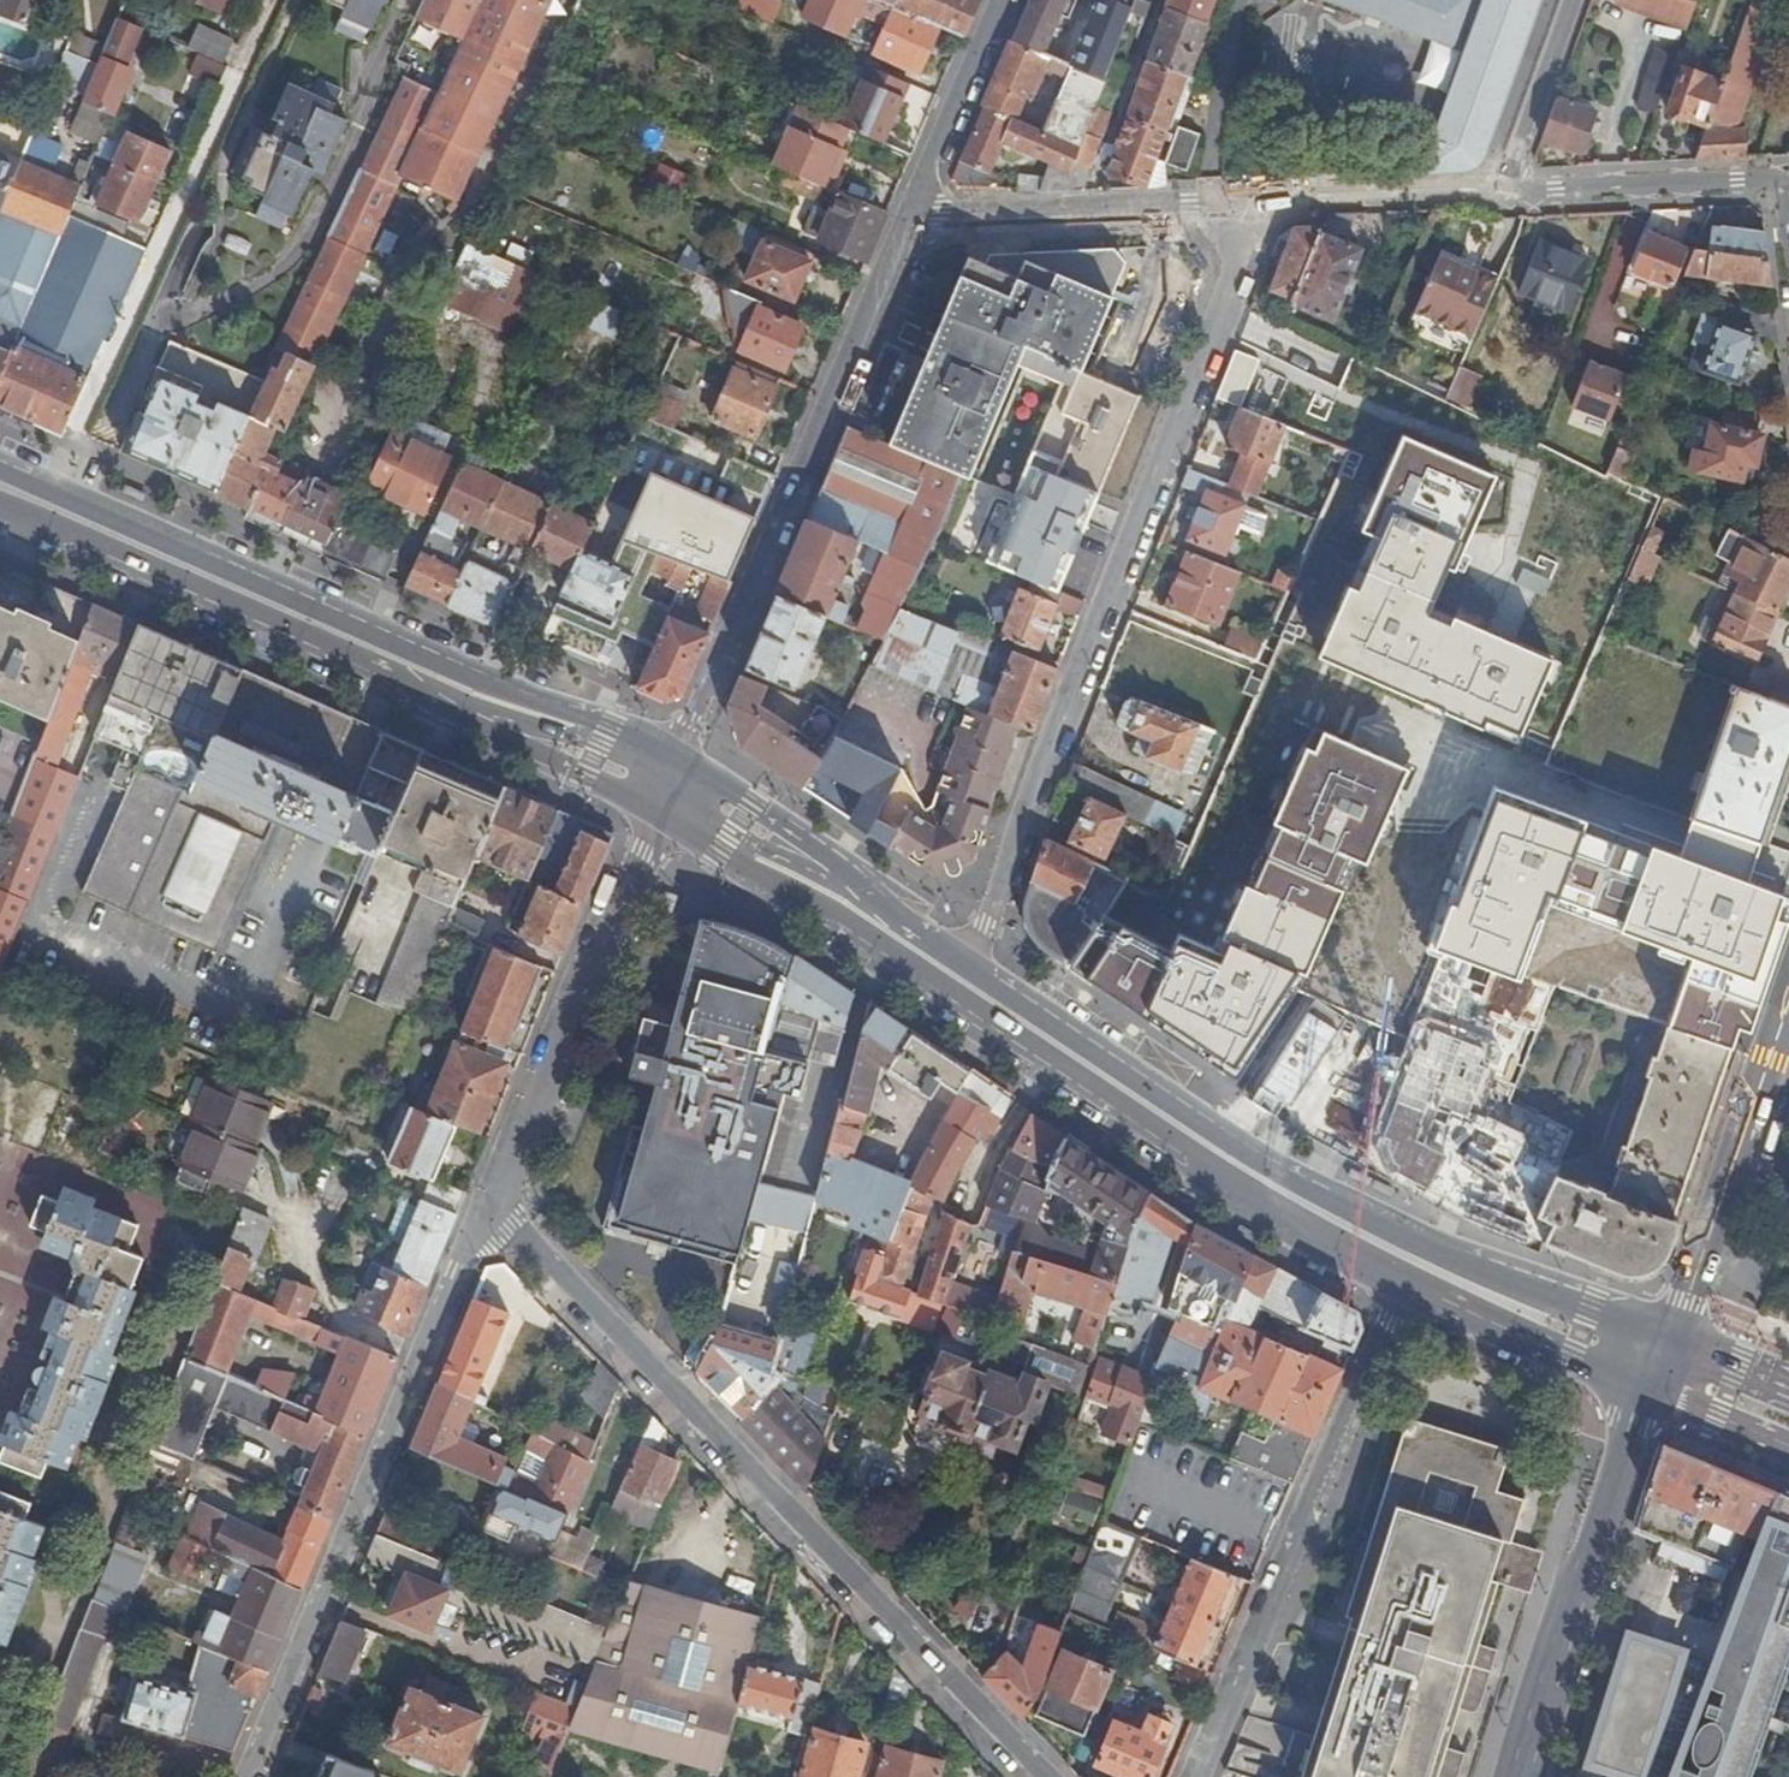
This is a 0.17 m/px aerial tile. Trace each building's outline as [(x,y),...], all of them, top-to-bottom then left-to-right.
[(37,0),(7,0),(5,7),(0,5),(0,20),(26,30),(31,17),(37,0)] [(227,17),(235,0),(189,0),(227,17)] [(399,64),(413,71),(279,350),(291,356),(316,368),(319,362),(406,182),(459,207),(554,0),(428,0),(399,64)] [(350,7),(337,36),(364,48),(386,0),(332,0),(350,7)] [(737,12),(773,28),(781,9),(762,0),(742,0),(737,12)] [(872,0),(816,0),(805,22),(847,42),(858,16),(889,30),(876,60),(920,80),(942,31),(872,0)] [(981,4),(972,0),(872,0),(942,31),(966,41),(981,4)] [(1014,46),(1045,58),(1055,35),(1068,8),(1076,11),(1081,0),(1034,0),(1014,46)] [(1084,47),(1076,69),(1108,82),(1118,56),(1134,12),(1103,0),(1084,47)] [(1169,13),(1208,28),(1218,0),(1174,0),(1169,13)] [(1405,32),(1417,0),(1319,0),(1405,32)] [(1461,53),(1462,51),(1466,52),(1423,169),(1420,177),(1470,175),(1485,164),(1544,0),(1417,0),(1405,32),(1461,53)] [(1700,0),(1618,0),(1617,5),(1688,32),(1700,0)] [(1724,87),(1725,88),(1710,130),(1709,130),(1695,161),(1736,162),(1745,159),(1747,133),(1739,133),(1782,8),(1754,0),(1724,87)] [(1208,28),(1169,13),(1164,27),(1159,41),(1198,55),(1208,28)] [(113,42),(100,73),(86,107),(113,120),(115,120),(124,99),(121,91),(129,75),(126,74),(134,51),(142,33),(121,23),(113,42)] [(200,31),(191,54),(224,69),(234,47),(200,31)] [(1055,35),(1045,58),(1076,69),(1084,47),(1055,35)] [(1150,68),(1188,82),(1198,55),(1159,41),(1150,68)] [(1014,46),(986,112),(1015,124),(1025,99),(1032,101),(1045,73),(1066,81),(1057,105),(1059,106),(1093,120),(1097,110),(1108,82),(1076,69),(1045,58),(1014,46)] [(1658,117),(1678,60),(1660,52),(1651,74),(1641,110),(1658,117)] [(1149,67),(1129,122),(1169,137),(1188,82),(1150,68),(1149,67)] [(1725,88),(1724,87),(1685,74),(1670,117),(1709,130),(1710,130),(1725,88)] [(345,94),(321,83),(313,99),(291,88),(274,123),(281,125),(274,141),(255,132),(235,176),(271,191),(258,219),(284,232),(312,172),(326,178),(350,124),(335,118),(345,94)] [(852,134),(885,149),(906,104),(864,85),(844,130),(852,134)] [(1596,117),(1557,103),(1543,143),(1581,157),(1596,117)] [(1045,137),(1081,152),(1087,138),(1093,120),(1059,106),(1058,107),(1045,137)] [(113,120),(86,107),(73,137),(101,150),(113,120)] [(1093,120),(1087,138),(1102,144),(1113,116),(1097,110),(1093,120)] [(844,130),(801,111),(775,170),(786,175),(826,193),(832,196),(841,176),(834,173),(852,134),(844,130)] [(986,112),(962,166),(991,179),(1004,151),(1011,153),(1012,152),(1047,164),(1072,175),(1081,152),(1045,137),(1015,124),(986,112)] [(1129,122),(1119,151),(1158,166),(1166,144),(1172,146),(1174,139),(1169,137),(1129,122)] [(1174,139),(1172,146),(1165,164),(1167,166),(1187,172),(1201,136),(1178,129),(1174,139)] [(130,138),(117,170),(158,188),(172,157),(130,138)] [(1081,152),(1072,175),(1066,190),(1083,190),(1102,144),(1087,138),(1081,152)] [(1109,179),(1140,187),(1150,187),(1158,166),(1119,151),(1109,179)] [(23,168),(0,158),(0,219),(1,220),(23,168)] [(1072,175),(1047,164),(1044,177),(1042,189),(1066,190),(1072,175)] [(1158,166),(1150,187),(1157,186),(1164,168),(1158,166)] [(23,168),(1,220),(0,224),(0,389),(16,351),(17,352),(73,220),(77,208),(83,193),(23,168)] [(1164,168),(1157,186),(1167,186),(1166,179),(1165,169),(1164,168)] [(158,188),(117,170),(100,208),(141,227),(158,188)] [(1019,173),(1017,190),(1042,189),(1044,177),(1019,173)] [(826,193),(786,175),(780,187),(820,205),(826,193)] [(869,267),(888,220),(842,200),(831,226),(816,219),(807,239),(869,267)] [(135,233),(77,208),(73,220),(130,245),(135,233)] [(0,389),(0,408),(66,438),(69,431),(149,254),(130,245),(73,220),(17,352),(16,351),(0,389)] [(1281,240),(1281,241),(1292,246),(1273,296),(1288,302),(1286,306),(1293,309),(1323,237),(1324,232),(1323,231),(1293,233),(1281,240)] [(1726,233),(1725,235),(1708,234),(1705,255),(1770,264),(1767,236),(1726,233)] [(1364,254),(1323,237),(1293,309),(1335,326),(1364,254)] [(1688,258),(1650,243),(1637,277),(1675,292),(1688,258)] [(1112,245),(1025,251),(1014,277),(967,257),(935,334),(921,328),(914,346),(928,352),(888,444),(963,473),(964,471),(970,474),(983,444),(1017,363),(1058,381),(1067,359),(1083,365),(1124,259),(1112,245)] [(813,268),(767,247),(749,285),(797,307),(813,268)] [(1570,317),(1587,276),(1570,268),(1573,260),(1540,247),(1519,297),(1570,317)] [(1695,254),(1685,280),(1774,292),(1770,264),(1705,255),(1695,254)] [(1445,255),(1442,261),(1475,276),(1478,270),(1445,255)] [(1570,268),(1587,276),(1590,267),(1573,260),(1570,268)] [(1475,343),(1499,287),(1475,276),(1442,261),(1418,318),(1475,343)] [(742,355),(761,313),(764,306),(725,289),(742,355)] [(1776,345),(1780,345),(1777,318),(1723,305),(1717,324),(1722,326),(1713,353),(1703,349),(1695,371),(1741,386),(1758,339),(1776,345)] [(805,332),(761,313),(742,355),(787,375),(805,332)] [(173,345),(126,455),(220,496),(269,387),(173,345)] [(267,375),(272,377),(276,369),(283,373),(291,356),(279,350),(267,375)] [(1067,359),(1058,381),(1063,390),(1036,458),(1066,469),(1061,482),(1093,495),(1104,499),(1142,401),(1082,377),(1083,365),(1067,359)] [(758,443),(782,386),(740,367),(716,426),(758,443)] [(1455,408),(1467,413),(1481,380),(1463,371),(1448,407),(1455,410),(1455,408)] [(675,375),(668,372),(666,380),(672,382),(675,375)] [(692,399),(663,386),(646,422),(675,435),(692,399)] [(1232,492),(1252,500),(1258,502),(1286,432),(1242,414),(1228,449),(1246,457),(1232,492)] [(1748,470),(1758,471),(1765,441),(1761,440),(1763,423),(1726,416),(1723,432),(1715,430),(1709,458),(1696,456),(1692,475),(1744,486),(1748,470)] [(703,466),(709,450),(675,435),(646,422),(639,437),(703,466)] [(907,525),(941,538),(963,473),(888,444),(849,436),(824,494),(901,526),(906,528),(907,525)] [(1515,734),(1546,663),(1449,620),(1447,625),(1422,615),(1444,566),(1454,570),(1495,477),(1404,437),(1362,532),(1376,538),(1352,592),(1342,588),(1312,655),(1475,727),(1479,718),(1515,734)] [(765,513),(778,481),(709,450),(703,466),(695,483),(765,513)] [(1341,464),(1345,466),(1349,456),(1336,451),(1331,463),(1339,466),(1341,464)] [(1055,594),(1093,495),(1061,482),(1066,469),(1036,458),(1017,452),(970,559),(1036,587),(1055,594)] [(1619,455),(1611,477),(1627,484),(1636,461),(1619,455)] [(732,588),(764,518),(652,470),(619,538),(695,572),(714,581),(732,588)] [(1754,488),(1758,471),(1748,470),(1744,486),(1754,488)] [(1190,474),(1183,491),(1205,500),(1188,545),(1228,561),(1239,533),(1261,541),(1270,521),(1248,512),(1252,500),(1232,492),(1227,490),(1227,488),(1190,474)] [(867,530),(862,543),(889,554),(901,526),(824,494),(823,497),(818,508),(867,530)] [(828,622),(843,629),(849,614),(835,607),(843,587),(853,591),(855,586),(845,581),(862,543),(867,530),(818,508),(779,600),(828,622)] [(573,518),(555,509),(534,555),(574,574),(583,555),(596,528),(580,521),(583,514),(577,511),(573,518)] [(887,558),(924,573),(937,545),(941,538),(907,525),(906,528),(901,526),(889,554),(887,558)] [(1667,536),(1653,532),(1644,554),(1656,560),(1667,536)] [(1731,534),(1719,561),(1732,568),(1727,579),(1744,587),(1739,598),(1780,617),(1784,619),(1788,608),(1788,595),(1788,593),(1788,564),(1731,534)] [(611,567),(583,555),(574,574),(563,599),(617,622),(636,579),(635,578),(647,553),(622,542),(611,567)] [(1644,554),(1631,582),(1649,590),(1661,562),(1656,560),(1644,554)] [(878,602),(904,613),(925,574),(924,573),(887,558),(870,599),(878,602)] [(1241,579),(1190,558),(1170,610),(1220,630),(1241,579)] [(95,609),(0,568),(0,700),(51,723),(95,609)] [(1280,575),(1273,591),(1288,597),(1295,580),(1280,575)] [(1744,587),(1727,579),(1722,590),(1739,598),(1744,587)] [(734,589),(732,588),(714,581),(698,618),(718,627),(734,589)] [(1055,594),(1036,587),(1032,597),(1021,593),(1002,641),(1041,656),(1058,612),(1077,621),(1083,603),(1055,594)] [(1780,617),(1739,598),(1726,628),(1717,624),(1707,644),(1758,667),(1780,617)] [(747,674),(771,684),(797,695),(828,622),(779,600),(747,674)] [(665,610),(643,601),(628,636),(659,650),(671,621),(662,617),(665,610)] [(862,637),(886,647),(904,613),(878,602),(862,637)] [(118,618),(95,609),(51,723),(40,753),(38,758),(59,765),(90,680),(99,683),(105,668),(123,675),(142,628),(118,618)] [(886,647),(874,671),(971,710),(1022,730),(1036,736),(1059,675),(1049,671),(1015,657),(1000,695),(946,673),(962,636),(904,613),(886,647)] [(687,698),(712,639),(671,621),(659,650),(640,691),(670,705),(687,698)] [(1154,650),(1151,625),(1133,627),(1138,652),(1154,650)] [(189,650),(142,628),(123,675),(97,740),(125,752),(110,787),(127,795),(137,774),(189,650)] [(1234,637),(1226,654),(1257,666),(1265,648),(1234,637)] [(1187,726),(1202,731),(1224,741),(1234,718),(1223,713),(1237,676),(1250,682),(1257,666),(1226,654),(1205,646),(1198,666),(1196,665),(1187,689),(1197,693),(1193,705),(1194,705),(1187,726)] [(245,675),(189,650),(137,774),(196,799),(200,789),(196,787),(245,675)] [(1049,671),(1059,675),(1062,667),(1052,663),(1049,671)] [(745,680),(768,691),(771,684),(747,674),(745,680)] [(196,799),(137,774),(127,795),(83,898),(218,957),(277,826),(290,832),(293,826),(376,863),(384,845),(396,818),(360,802),(359,802),(324,786),(351,723),(304,701),(271,687),(245,675),(196,787),(200,789),(196,799)] [(834,746),(847,723),(833,717),(824,713),(818,718),(813,716),(804,734),(760,711),(768,691),(745,680),(731,712),(742,752),(804,792),(834,746)] [(1772,703),(1788,709),(1788,683),(1781,680),(1772,703)] [(1183,700),(1188,703),(1193,705),(1197,693),(1187,689),(1183,700)] [(1694,824),(1707,829),(1761,847),(1788,763),(1788,709),(1772,703),(1732,689),(1730,695),(1736,697),(1694,824)] [(1180,723),(1131,703),(1127,705),(1119,728),(1122,734),(1155,746),(1149,764),(1183,777),(1202,731),(1187,726),(1180,723)] [(1188,703),(1180,723),(1187,726),(1194,705),(1193,705),(1188,703)] [(833,717),(847,723),(850,717),(837,710),(833,717)] [(927,813),(899,776),(876,824),(897,835),(889,849),(935,879),(975,864),(1022,730),(971,710),(939,794),(956,801),(949,821),(927,813)] [(1365,863),(1406,768),(1321,732),(1313,750),(1304,746),(1223,939),(1228,944),(1219,960),(1177,940),(1170,958),(1116,925),(1086,978),(1237,1077),(1304,973),(1353,859),(1365,863)] [(385,738),(360,802),(396,818),(422,754),(385,738)] [(899,776),(834,746),(804,792),(889,849),(897,835),(876,824),(899,776)] [(396,818),(384,845),(429,866),(416,895),(425,899),(379,1007),(409,1020),(448,928),(449,928),(456,912),(477,861),(506,792),(422,754),(396,818)] [(36,766),(0,860),(0,976),(1,976),(57,838),(36,830),(55,772),(36,766)] [(1076,769),(1067,791),(1092,804),(1130,822),(1178,845),(1183,831),(1176,828),(1179,822),(1155,811),(1157,805),(1076,769)] [(1691,955),(1668,1030),(1732,1051),(1739,1026),(1747,1029),(1787,919),(1778,916),(1785,894),(1493,785),(1455,901),(1449,900),(1428,953),(1520,982),(1548,898),(1691,955)] [(559,816),(506,792),(477,861),(531,884),(533,878),(539,864),(540,860),(549,839),(559,816)] [(934,809),(927,813),(949,821),(956,801),(939,794),(934,809)] [(1130,822),(1092,804),(1071,848),(1108,865),(1130,822)] [(615,840),(559,816),(549,839),(572,848),(577,836),(582,838),(577,850),(558,896),(542,890),(521,939),(565,959),(615,840)] [(577,836),(572,848),(577,850),(582,838),(577,836)] [(1037,949),(1043,952),(1072,972),(1078,963),(1077,963),(1103,923),(1104,921),(1127,884),(1048,846),(1027,911),(1027,927),(1029,935),(1033,943),(1037,949)] [(551,864),(540,860),(539,864),(549,869),(551,864)] [(539,864),(533,878),(543,882),(549,869),(539,864)] [(485,925),(456,912),(449,928),(478,941),(485,925)] [(777,1013),(787,982),(797,957),(784,948),(767,939),(744,930),(728,925),(699,919),(671,1024),(643,1017),(626,1079),(654,1087),(642,1129),(632,1127),(603,1227),(737,1264),(784,1094),(800,1099),(809,1066),(768,1052),(777,1013)] [(497,953),(463,1036),(464,1037),(492,1048),(504,1053),(516,1026),(522,1027),(545,972),(531,966),(497,953)] [(797,957),(787,982),(777,1013),(768,1052),(809,1066),(809,1064),(834,979),(797,957)] [(1467,1212),(1556,991),(1434,962),(1410,1034),(1362,1156),(1467,1212)] [(856,994),(834,979),(809,1064),(834,1071),(856,994)] [(913,1038),(869,1009),(848,1091),(874,1100),(880,1068),(890,1075),(913,1038)] [(1551,1224),(1543,1243),(1631,1281),(1662,1267),(1718,1110),(1716,1108),(1725,1085),(1720,1083),(1732,1051),(1668,1030),(1657,1061),(1654,1060),(1648,1078),(1651,1080),(1628,1149),(1624,1148),(1618,1166),(1622,1168),(1611,1198),(1556,1175),(1538,1217),(1551,1224)] [(457,1130),(479,1139),(507,1070),(487,1061),(492,1048),(464,1037),(431,1119),(457,1130)] [(953,1065),(913,1038),(890,1075),(931,1101),(942,1085),(953,1065)] [(970,1077),(953,1065),(942,1085),(959,1097),(970,1077)] [(978,1082),(970,1077),(959,1097),(959,1099),(961,1101),(964,1097),(968,1100),(978,1082)] [(919,1173),(912,1189),(913,1191),(934,1200),(944,1203),(981,1137),(990,1142),(1001,1122),(1003,1123),(1013,1105),(978,1082),(968,1100),(964,1097),(961,1101),(919,1173)] [(200,1130),(252,1153),(270,1111),(212,1085),(194,1127),(200,1130)] [(874,1100),(848,1091),(842,1111),(866,1120),(869,1121),(874,1100)] [(1496,1151),(1472,1213),(1543,1243),(1551,1224),(1538,1217),(1556,1175),(1575,1134),(1555,1123),(1528,1185),(1521,1182),(1528,1165),(1521,1162),(1542,1117),(1514,1103),(1496,1151)] [(842,1111),(818,1203),(822,1204),(870,1224),(863,1235),(892,1245),(913,1191),(912,1189),(852,1165),(866,1120),(842,1111)] [(431,1119),(414,1112),(391,1166),(432,1184),(424,1205),(425,1205),(458,1218),(466,1197),(435,1184),(457,1130),(431,1119)] [(1066,1141),(1033,1119),(1021,1137),(1000,1177),(986,1210),(1004,1215),(1026,1223),(1025,1224),(1033,1227),(1041,1206),(1042,1206),(1044,1201),(1048,1186),(1035,1183),(1051,1154),(1056,1158),(1066,1141)] [(252,1153),(200,1130),(188,1156),(175,1186),(210,1202),(217,1186),(239,1196),(257,1155),(252,1153)] [(1152,1200),(1066,1141),(1056,1158),(1048,1186),(1044,1201),(1050,1203),(1052,1197),(1060,1199),(1095,1223),(1087,1253),(1047,1241),(1033,1227),(1025,1224),(1019,1242),(1015,1257),(1117,1287),(1131,1248),(1132,1248),(1152,1200)] [(913,1191),(892,1245),(881,1279),(904,1287),(934,1200),(913,1191)] [(43,1253),(74,1266),(74,1268),(77,1274),(80,1276),(68,1306),(58,1302),(45,1335),(53,1338),(42,1363),(53,1367),(50,1374),(45,1373),(39,1374),(36,1378),(36,1384),(38,1389),(43,1391),(41,1397),(31,1392),(20,1418),(12,1416),(0,1446),(6,1449),(0,1464),(0,1465),(43,1482),(49,1467),(69,1474),(81,1445),(87,1446),(120,1363),(114,1360),(138,1298),(133,1296),(145,1264),(130,1259),(141,1233),(95,1215),(98,1207),(66,1195),(60,1209),(44,1203),(32,1234),(47,1240),(43,1253)] [(1153,1198),(1152,1200),(1132,1248),(1167,1260),(1173,1242),(1190,1248),(1196,1229),(1153,1198)] [(407,1341),(458,1218),(425,1205),(394,1276),(375,1268),(365,1292),(350,1285),(343,1298),(359,1306),(353,1317),(407,1341)] [(1004,1215),(986,1210),(980,1228),(1006,1237),(1019,1242),(1025,1224),(1026,1223),(1004,1215)] [(216,1289),(241,1299),(253,1266),(254,1266),(270,1228),(244,1216),(216,1289)] [(972,1229),(943,1217),(919,1297),(944,1307),(945,1307),(953,1286),(972,1229)] [(1252,1259),(1196,1229),(1190,1248),(1172,1311),(1184,1317),(1224,1334),(1252,1259)] [(892,1245),(863,1235),(855,1255),(866,1258),(852,1305),(868,1311),(868,1313),(934,1335),(944,1307),(919,1297),(902,1294),(904,1287),(881,1279),(892,1245)] [(1019,1242),(1006,1237),(996,1261),(1010,1266),(1013,1256),(1015,1257),(1019,1242)] [(1167,1260),(1132,1248),(1131,1248),(1117,1287),(1112,1301),(1149,1313),(1167,1260)] [(1013,1256),(1010,1266),(1006,1280),(1037,1289),(1035,1297),(1107,1318),(1112,1301),(1117,1287),(1015,1257),(1013,1256)] [(1202,1392),(1275,1423),(1316,1441),(1362,1331),(1357,1317),(1252,1259),(1224,1334),(1209,1372),(1202,1390),(1202,1392)] [(1006,1280),(999,1302),(999,1304),(1019,1309),(1028,1306),(1033,1302),(1035,1297),(1037,1289),(1006,1280)] [(275,1313),(304,1325),(314,1295),(286,1284),(275,1313)] [(999,1302),(953,1286),(945,1307),(993,1323),(999,1304),(999,1302)] [(366,1439),(398,1363),(304,1325),(275,1313),(241,1299),(216,1289),(187,1363),(228,1380),(241,1346),(247,1348),(250,1342),(244,1339),(251,1321),(329,1352),(327,1359),(339,1364),(321,1406),(308,1400),(303,1412),(366,1439)] [(509,1318),(475,1304),(441,1387),(474,1404),(509,1318)] [(999,1304),(993,1323),(992,1325),(1009,1331),(1011,1328),(1013,1328),(1019,1309),(999,1304)] [(1209,1372),(1224,1334),(1184,1317),(1170,1351),(1209,1372)] [(784,1328),(778,1350),(780,1350),(771,1387),(781,1397),(783,1396),(784,1393),(797,1399),(817,1339),(784,1328)] [(721,1335),(701,1376),(745,1421),(770,1386),(771,1387),(780,1350),(778,1350),(721,1335)] [(715,1343),(702,1336),(689,1363),(700,1375),(715,1343)] [(1078,1407),(1090,1369),(1008,1336),(1001,1353),(1031,1367),(1024,1386),(1025,1387),(1023,1390),(1010,1385),(992,1378),(990,1384),(971,1434),(992,1443),(990,1447),(1013,1456),(1026,1421),(1034,1423),(1046,1394),(1078,1407)] [(1202,1390),(1209,1372),(1170,1351),(1162,1371),(1202,1390)] [(968,1439),(971,1434),(990,1384),(972,1377),(964,1374),(967,1367),(947,1359),(924,1416),(943,1424),(942,1429),(968,1439)] [(1149,1393),(1153,1383),(1100,1362),(1087,1401),(1114,1410),(1103,1437),(1130,1446),(1142,1415),(1149,1393)] [(332,1523),(366,1439),(303,1412),(287,1405),(259,1393),(228,1380),(187,1363),(155,1447),(195,1464),(215,1412),(250,1427),(306,1452),(320,1458),(313,1475),(303,1470),(298,1473),(295,1481),(297,1488),(306,1491),(299,1509),(332,1523)] [(621,1387),(601,1367),(583,1401),(606,1422),(621,1387)] [(972,1377),(990,1384),(992,1378),(975,1372),(972,1377)] [(1012,1380),(994,1372),(992,1378),(1010,1385),(1012,1380)] [(803,1401),(836,1420),(846,1389),(812,1377),(803,1401)] [(259,1393),(287,1405),(297,1381),(265,1380),(259,1393)] [(745,1421),(741,1426),(807,1496),(829,1444),(836,1420),(803,1401),(796,1411),(783,1396),(781,1397),(771,1387),(770,1386),(745,1421)] [(474,1404),(441,1387),(414,1453),(505,1490),(510,1492),(518,1476),(503,1470),(507,1464),(458,1444),(474,1404)] [(1149,1393),(1142,1415),(1162,1422),(1169,1401),(1149,1393)] [(940,1434),(942,1429),(943,1424),(924,1416),(920,1425),(940,1434)] [(666,1435),(653,1422),(610,1517),(652,1535),(681,1468),(657,1458),(666,1435)] [(1499,1585),(1531,1593),(1543,1553),(1513,1543),(1527,1503),(1523,1502),(1499,1495),(1511,1455),(1410,1422),(1370,1547),(1358,1543),(1330,1626),(1349,1632),(1303,1776),(1459,1776),(1466,1756),(1448,1750),(1460,1712),(1473,1716),(1478,1716),(1480,1712),(1499,1654),(1480,1647),(1499,1585)] [(588,1466),(596,1447),(551,1423),(542,1440),(588,1466)] [(1295,1489),(1316,1441),(1275,1423),(1265,1445),(1242,1435),(1231,1461),(1295,1489)] [(988,1451),(990,1447),(992,1443),(971,1434),(968,1439),(966,1443),(988,1451)] [(589,1467),(588,1466),(542,1440),(535,1438),(527,1451),(551,1464),(540,1485),(518,1476),(510,1492),(567,1515),(569,1516),(589,1467)] [(1666,1450),(1638,1536),(1736,1572),(1748,1541),(1765,1547),(1766,1545),(1784,1499),(1666,1450)] [(300,1469),(303,1470),(313,1475),(320,1458),(306,1452),(300,1469)] [(141,1522),(150,1526),(164,1492),(141,1482),(128,1516),(141,1522)] [(556,1543),(567,1515),(510,1492),(505,1490),(485,1534),(511,1544),(518,1527),(556,1543)] [(0,1645),(7,1647),(41,1562),(35,1560),(47,1529),(28,1521),(33,1507),(0,1494),(0,1646),(0,1645)] [(1584,1776),(1753,1776),(1770,1730),(1773,1719),(1788,1675),(1788,1501),(1784,1499),(1766,1545),(1768,1546),(1715,1677),(1708,1676),(1706,1678),(1702,1680),(1696,1678),(1694,1676),(1695,1671),(1684,1667),(1688,1655),(1628,1636),(1584,1776)] [(302,1595),(332,1523),(299,1509),(284,1545),(203,1509),(191,1535),(185,1532),(181,1540),(184,1542),(170,1572),(198,1585),(212,1554),(231,1563),(302,1595)] [(128,1516),(115,1547),(130,1553),(141,1522),(128,1516)] [(411,1532),(385,1521),(378,1540),(431,1561),(437,1546),(410,1535),(411,1532)] [(1121,1586),(1141,1540),(1102,1524),(1086,1570),(1121,1586)] [(431,1561),(378,1540),(368,1564),(407,1580),(390,1618),(432,1636),(435,1628),(457,1637),(466,1614),(597,1669),(611,1635),(431,1561)] [(200,1638),(197,1646),(220,1656),(269,1677),(302,1595),(231,1563),(224,1576),(247,1586),(233,1622),(220,1618),(210,1642),(200,1638)] [(1225,1619),(1240,1583),(1194,1563),(1175,1608),(1215,1625),(1218,1617),(1225,1619)] [(1102,1631),(1121,1586),(1086,1570),(1069,1617),(1102,1631)] [(632,1585),(611,1635),(597,1669),(579,1714),(572,1733),(722,1773),(740,1708),(751,1668),(763,1623),(632,1585)] [(25,1776),(53,1776),(65,1746),(102,1650),(116,1612),(94,1602),(36,1749),(25,1776)] [(1211,1634),(1215,1625),(1175,1608),(1157,1654),(1183,1665),(1203,1674),(1218,1638),(1211,1634)] [(1111,1635),(1140,1647),(1146,1649),(1152,1633),(1118,1618),(1111,1635)] [(342,1626),(320,1678),(344,1687),(366,1635),(342,1626)] [(984,1681),(1023,1722),(1041,1695),(1060,1635),(1037,1627),(1022,1669),(1006,1656),(984,1681)] [(258,1701),(269,1677),(220,1656),(204,1693),(226,1703),(232,1689),(258,1701)] [(1112,1675),(1064,1656),(1037,1720),(1085,1739),(1112,1675)] [(1698,1667),(1695,1671),(1694,1676),(1696,1678),(1702,1680),(1706,1678),(1708,1676),(1707,1670),(1705,1667),(1701,1666),(1698,1667)] [(822,1688),(751,1668),(740,1708),(792,1723),(789,1735),(808,1740),(822,1688)] [(913,1691),(896,1673),(884,1715),(904,1721),(913,1691)] [(187,1732),(237,1753),(246,1732),(193,1710),(197,1697),(136,1679),(135,1685),(122,1681),(117,1704),(128,1707),(123,1723),(184,1740),(187,1732)] [(426,1698),(412,1692),(390,1747),(462,1776),(484,1721),(455,1709),(460,1697),(431,1685),(426,1698)] [(554,1773),(572,1733),(579,1714),(537,1698),(524,1733),(548,1742),(538,1767),(554,1773)] [(1770,1730),(1788,1738),(1788,1726),(1773,1719),(1770,1730)] [(1115,1726),(1097,1768),(1118,1776),(1154,1776),(1173,1730),(1149,1722),(1142,1738),(1115,1726)] [(867,1749),(817,1734),(805,1776),(859,1776),(867,1749)] [(944,1766),(888,1751),(886,1760),(881,1776),(941,1776),(944,1766)] [(872,1776),(881,1776),(886,1760),(874,1758),(870,1776),(872,1776)] [(334,1760),(327,1776),(376,1776),(377,1776),(334,1760)]
